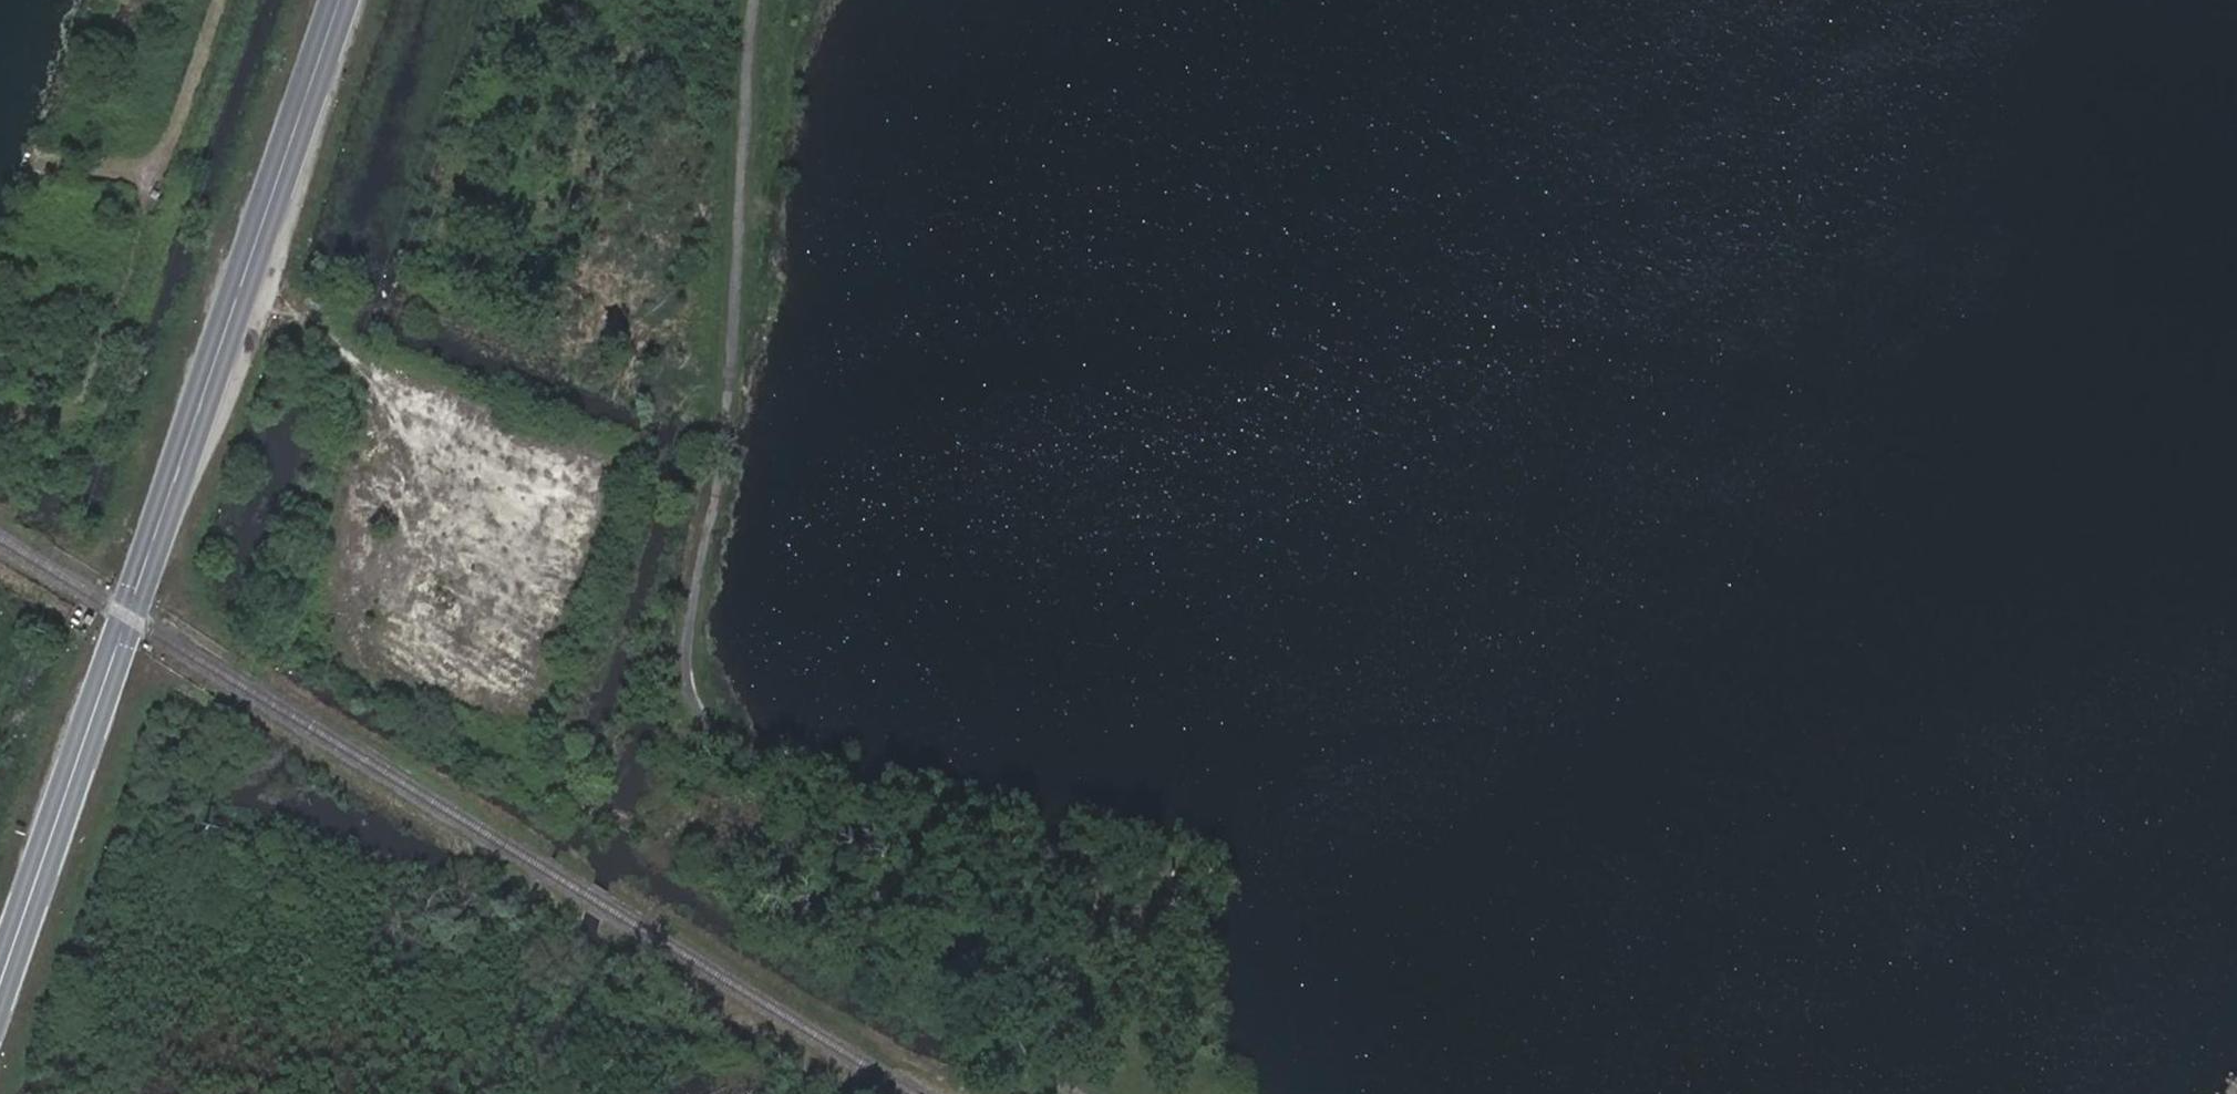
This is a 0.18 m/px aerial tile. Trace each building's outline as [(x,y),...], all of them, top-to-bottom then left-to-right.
[(2235,1077),(2225,1093),(2236,1093),(2236,1078),(2235,1077)]
